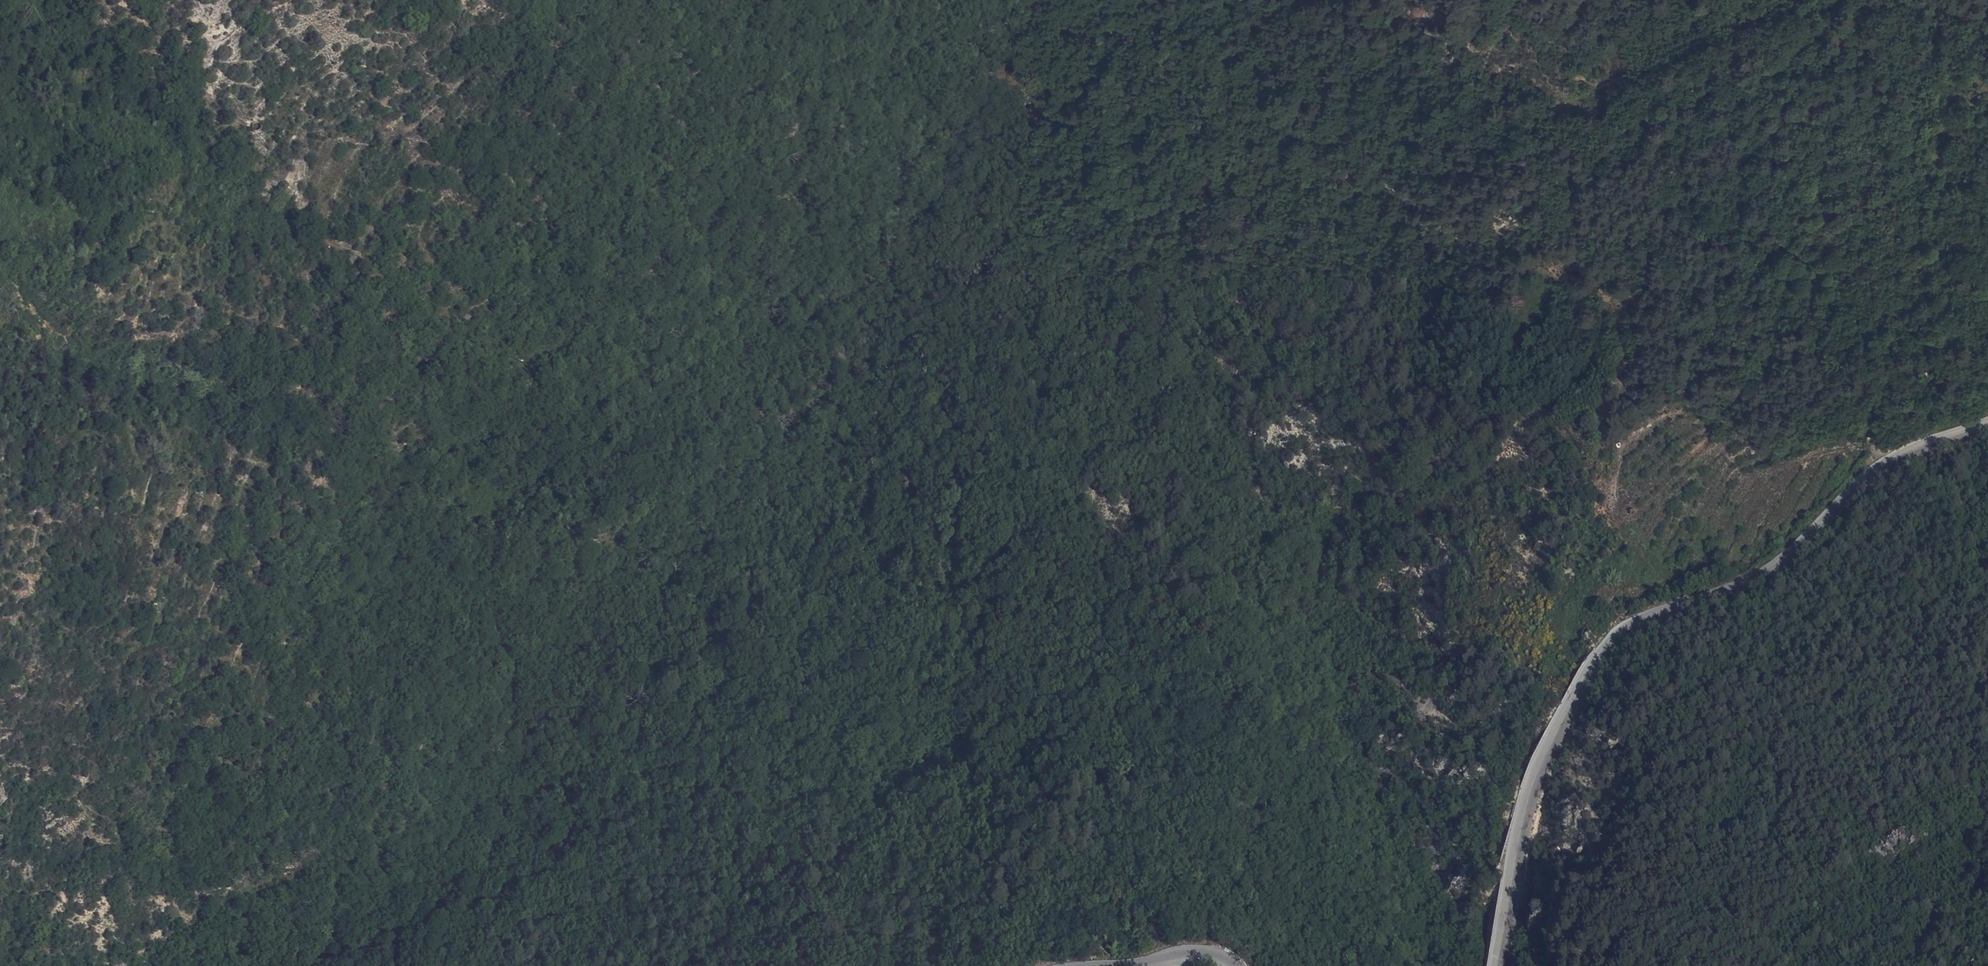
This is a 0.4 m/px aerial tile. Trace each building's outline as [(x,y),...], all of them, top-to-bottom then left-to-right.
[(606,222),(596,218),(592,229),(602,233),(606,222)] [(758,721),(752,707),(740,713),(746,727),(758,721)]
